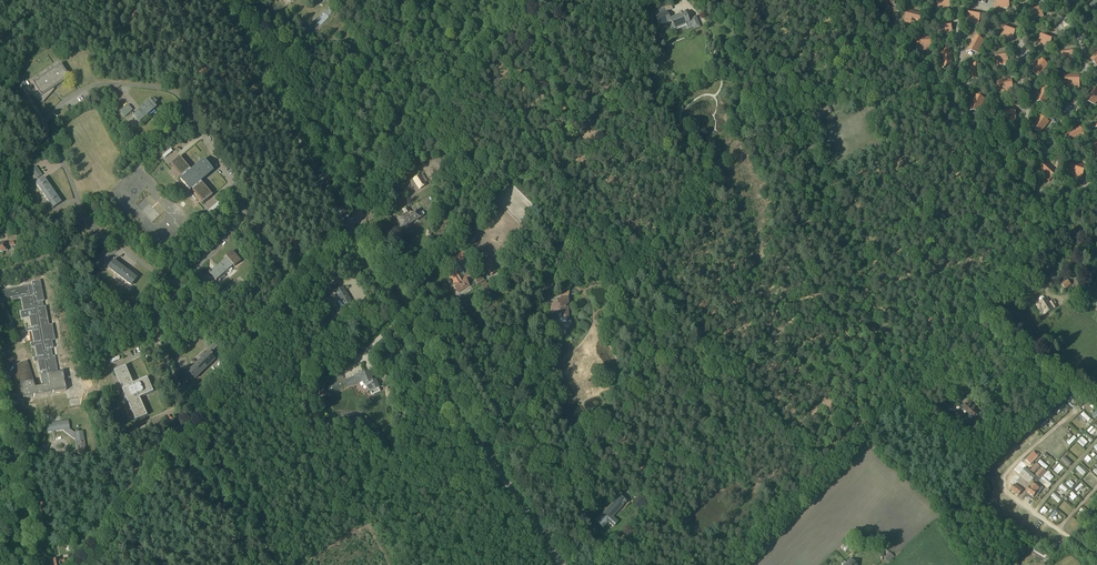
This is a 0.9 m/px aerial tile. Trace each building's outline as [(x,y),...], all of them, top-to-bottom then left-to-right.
[(1087,7),(1092,13),(1096,9),(1096,2),(1095,0),(1087,7)] [(1029,10),(1031,17),(1037,16),(1038,18),(1043,17),(1040,6),(1029,10)] [(908,11),(905,19),(914,22),(913,25),(918,26),(921,14),(908,11)] [(973,20),(972,23),(978,24),(980,13),(969,11),(968,19),(973,20)] [(658,16),(656,17),(659,25),(670,21),(671,23),(670,24),(672,30),(686,24),(688,29),(693,27),(694,30),(700,27),(696,17),(689,20),(687,14),(683,15),(682,14),(670,19),(667,12),(666,13),(658,16)] [(946,32),(946,35),(952,34),(951,24),(940,25),(941,33),(946,32)] [(1007,35),(1007,38),(1012,40),(1015,29),(1005,26),(1002,33),(1007,35)] [(1044,43),(1043,45),(1048,47),(1052,37),(1042,33),(1039,41),(1044,43)] [(975,37),(968,49),(976,53),(983,41),(975,37)] [(926,47),(926,50),(931,50),(930,38),(916,38),(917,47),(926,47)] [(1068,59),(1068,61),(1074,61),(1072,50),(1061,51),(1063,59),(1068,59)] [(942,65),(951,65),(951,51),(942,51),(942,65)] [(996,55),(997,63),(1002,62),(1003,65),(1008,64),(1007,53),(996,55)] [(1041,59),(1031,69),(1037,76),(1047,66),(1041,59)] [(969,78),(978,80),(980,66),(971,64),(969,78)] [(32,84),(33,86),(37,91),(33,95),(42,103),(51,93),(49,92),(50,91),(49,91),(51,89),(63,81),(64,80),(65,81),(69,78),(60,65),(56,68),(37,82),(36,81),(32,84)] [(1065,75),(1065,84),(1074,84),(1074,88),(1079,88),(1079,75),(1065,75)] [(20,89),(26,86),(23,80),(17,84),(20,89)] [(997,81),(998,90),(1007,89),(1008,93),(1013,92),(1011,80),(997,81)] [(1037,99),(1045,103),(1051,91),(1043,86),(1037,99)] [(1093,105),(1096,100),(1096,90),(1094,88),(1086,99),(1093,105)] [(975,95),(969,108),(978,112),(984,99),(975,95)] [(150,100),(133,116),(139,123),(157,108),(155,105),(157,103),(155,100),(152,103),(150,100)] [(125,108),(120,112),(125,118),(130,113),(125,108)] [(1001,110),(1001,119),(1011,118),(1011,121),(1016,121),(1015,108),(1001,110)] [(1032,128),(1039,133),(1048,122),(1040,116),(1032,128)] [(1079,128),(1067,135),(1071,143),(1083,136),(1079,128)] [(165,158),(173,152),(170,149),(163,156),(165,158)] [(198,165),(199,166),(195,170),(194,168),(191,171),(190,170),(191,170),(191,169),(190,169),(180,158),(180,157),(171,165),(170,165),(171,165),(173,167),(174,166),(181,176),(180,176),(181,177),(182,178),(180,180),(181,180),(190,191),(190,192),(190,191),(192,190),(193,191),(194,192),(203,200),(201,201),(203,204),(204,203),(212,196),(213,196),(202,183),(201,182),(204,180),(202,179),(207,175),(208,176),(214,171),(204,160),(198,165)] [(1071,162),(1069,171),(1077,174),(1076,177),(1081,178),(1085,167),(1071,162)] [(1046,176),(1044,178),(1048,182),(1056,172),(1046,163),(1040,170),(1046,176)] [(29,170),(33,177),(40,173),(36,166),(29,170)] [(420,175),(413,180),(419,190),(427,185),(420,175)] [(36,184),(44,196),(51,190),(43,179),(41,180),(36,184)] [(51,190),(44,196),(52,209),(60,203),(63,201),(60,196),(57,198),(51,190)] [(138,205),(142,211),(150,206),(146,200),(138,205)] [(219,206),(217,204),(209,210),(211,213),(219,206)] [(150,205),(143,212),(152,222),(159,215),(150,205)] [(401,219),(398,221),(400,225),(400,226),(401,228),(402,228),(404,231),(412,227),(410,224),(416,222),(419,221),(419,220),(422,219),(421,218),(423,217),(424,215),(423,212),(421,212),(419,213),(417,210),(411,213),(407,206),(401,210),(404,214),(400,216),(401,219)] [(1068,247),(1080,236),(1074,230),(1063,241),(1068,247)] [(210,274),(207,276),(212,281),(214,279),(216,281),(219,278),(221,281),(225,277),(223,275),(234,266),(235,267),(240,262),(232,252),(226,257),(227,259),(211,273),(210,273),(209,273),(210,274)] [(92,265),(98,269),(102,263),(97,259),(92,265)] [(108,268),(119,277),(125,269),(114,260),(108,268)] [(489,260),(483,264),(492,275),(498,271),(489,260)] [(125,269),(119,277),(132,286),(137,278),(140,275),(134,271),(132,274),(125,269)] [(453,270),(449,272),(452,277),(450,278),(451,280),(451,279),(455,285),(453,285),(457,292),(460,290),(461,291),(469,286),(466,282),(471,279),(468,274),(465,275),(462,271),(456,274),(453,270)] [(509,270),(506,271),(501,274),(504,279),(512,274),(509,270)] [(1048,278),(1052,282),(1057,278),(1052,274),(1048,278)] [(542,281),(549,289),(555,283),(548,276),(542,281)] [(475,281),(477,285),(484,281),(482,277),(475,281)] [(1067,280),(1061,285),(1065,290),(1071,285),(1067,280)] [(43,372),(43,375),(40,376),(42,387),(34,388),(26,363),(20,365),(19,365),(18,366),(17,366),(17,367),(16,368),(16,369),(15,370),(15,371),(15,372),(15,373),(19,394),(22,393),(23,399),(32,397),(34,396),(34,397),(51,394),(51,393),(53,393),(66,391),(64,383),(63,381),(64,380),(62,372),(57,373),(54,356),(52,357),(51,349),(53,348),(51,340),(54,340),(52,326),(49,327),(45,307),(43,307),(42,302),(44,301),(40,281),(32,283),(32,286),(0,292),(0,300),(13,298),(13,300),(21,299),(23,312),(21,312),(22,319),(29,317),(31,328),(34,328),(34,331),(32,332),(34,343),(31,343),(32,347),(34,347),(36,357),(34,358),(34,362),(37,362),(39,373),(43,372)] [(335,292),(342,303),(340,304),(342,307),(343,306),(344,307),(352,302),(343,287),(339,289),(337,285),(331,289),(333,293),(335,292)] [(1038,303),(1038,304),(1036,305),(1039,310),(1040,310),(1042,313),(1043,312),(1044,315),(1054,309),(1057,307),(1055,305),(1057,304),(1054,300),(1050,303),(1047,298),(1046,297),(1044,298),(1043,297),(1042,297),(1041,297),(1040,298),(1039,299),(1039,301),(1038,303)] [(558,299),(558,306),(552,306),(552,317),(568,317),(568,299),(558,299)] [(207,347),(213,353),(218,347),(213,342),(207,347)] [(198,357),(201,360),(188,372),(195,379),(215,359),(208,352),(206,355),(203,353),(198,357)] [(136,420),(145,416),(147,416),(147,415),(139,398),(142,397),(142,396),(146,394),(147,395),(154,392),(153,391),(147,378),(141,381),(142,382),(137,384),(136,383),(133,384),(125,366),(125,367),(115,371),(114,371),(116,375),(118,374),(124,388),(122,389),(124,393),(123,394),(125,400),(126,399),(128,403),(130,402),(136,416),(134,417),(136,421),(137,421),(136,420)] [(359,375),(353,378),(356,383),(362,381),(364,386),(366,385),(369,392),(379,388),(375,380),(373,382),(372,382),(367,373),(366,373),(364,374),(363,372),(359,374),(359,375)] [(353,378),(345,381),(348,387),(356,383),(353,378)] [(345,382),(344,380),(329,386),(330,388),(345,382)] [(984,395),(993,390),(989,383),(980,387),(984,395)] [(1074,390),(1066,399),(1069,401),(1076,393),(1074,390)] [(953,396),(956,399),(955,401),(958,404),(960,402),(965,397),(957,391),(953,396)] [(962,407),(961,408),(962,410),(967,414),(967,413),(969,415),(969,416),(968,417),(969,418),(969,419),(970,419),(971,419),(973,418),(974,417),(975,418),(978,415),(977,414),(978,413),(975,410),(977,408),(970,402),(967,406),(965,404),(964,405),(962,407)] [(1061,403),(1053,411),(1054,412),(1056,414),(1057,413),(1059,411),(1064,406),(1061,404),(1061,403)] [(1084,411),(1081,413),(1089,424),(1093,422),(1084,411)] [(1046,417),(1037,425),(1040,428),(1049,420),(1047,418),(1046,417)] [(74,433),(69,429),(68,421),(46,425),(47,433),(51,433),(52,434),(54,434),(54,432),(62,431),(75,440),(74,433)] [(1034,428),(1028,434),(1028,435),(1030,437),(1032,435),(1035,432),(1036,431),(1035,429),(1034,428)] [(74,433),(75,440),(76,448),(75,449),(75,451),(77,452),(77,455),(86,453),(83,432),(74,433)] [(1052,436),(1045,443),(1048,445),(1054,438),(1052,436)] [(1025,437),(1022,440),(1029,448),(1032,445),(1025,438),(1025,437)] [(1062,442),(1067,447),(1071,443),(1067,438),(1062,442)] [(1080,440),(1077,443),(1083,448),(1086,446),(1080,440)] [(1016,445),(1009,450),(1011,452),(1012,453),(1016,449),(1017,448),(1018,447),(1017,446),(1016,445)] [(1060,445),(1053,451),(1056,454),(1062,448),(1060,445)] [(1076,458),(1079,455),(1071,447),(1069,450),(1076,458)] [(1033,452),(1026,460),(1031,465),(1034,462),(1033,461),(1035,459),(1036,460),(1038,457),(1033,452)] [(1064,457),(1061,460),(1068,467),(1071,464),(1064,457)] [(998,467),(1004,462),(1002,458),(995,463),(998,467)] [(1029,485),(1036,477),(1025,468),(1028,464),(1022,459),(1013,470),(1019,474),(1018,476),(1029,485)] [(1040,461),(1038,463),(1046,470),(1048,467),(1040,461)] [(1037,464),(1031,471),(1034,474),(1040,467),(1037,464)] [(1055,464),(1051,468),(1055,472),(1059,468),(1055,464)] [(1079,467),(1076,470),(1083,476),(1086,473),(1085,473),(1081,469),(1079,467)] [(1040,479),(1047,473),(1042,468),(1036,475),(1040,479)] [(986,474),(982,478),(992,486),(995,482),(986,474)] [(1010,482),(1014,485),(1017,481),(1019,478),(1015,475),(1010,482)] [(1017,482),(1024,488),(1027,484),(1020,478),(1017,482)] [(1032,484),(1027,492),(1034,497),(1039,489),(1032,484)] [(1068,494),(1073,501),(1084,493),(1081,489),(1084,487),(1082,484),(1068,494)] [(1015,485),(1011,490),(1019,496),(1023,490),(1019,488),(1015,485)] [(1053,494),(1051,497),(1058,504),(1061,501),(1053,494)] [(618,522),(613,517),(626,502),(619,496),(596,522),(603,528),(608,522),(613,528),(618,522)] [(1088,502),(1096,509),(1096,508),(1096,506),(1091,500),(1088,502)] [(1064,514),(1071,508),(1065,502),(1059,508),(1064,514)] [(1081,509),(1079,511),(1088,518),(1090,515),(1081,509)] [(1055,511),(1049,518),(1052,520),(1057,513),(1055,511)] [(1072,521),(1070,524),(1077,530),(1079,527),(1072,521)] [(890,552),(887,555),(889,556),(885,560),(888,563),(894,557),(890,552)]
